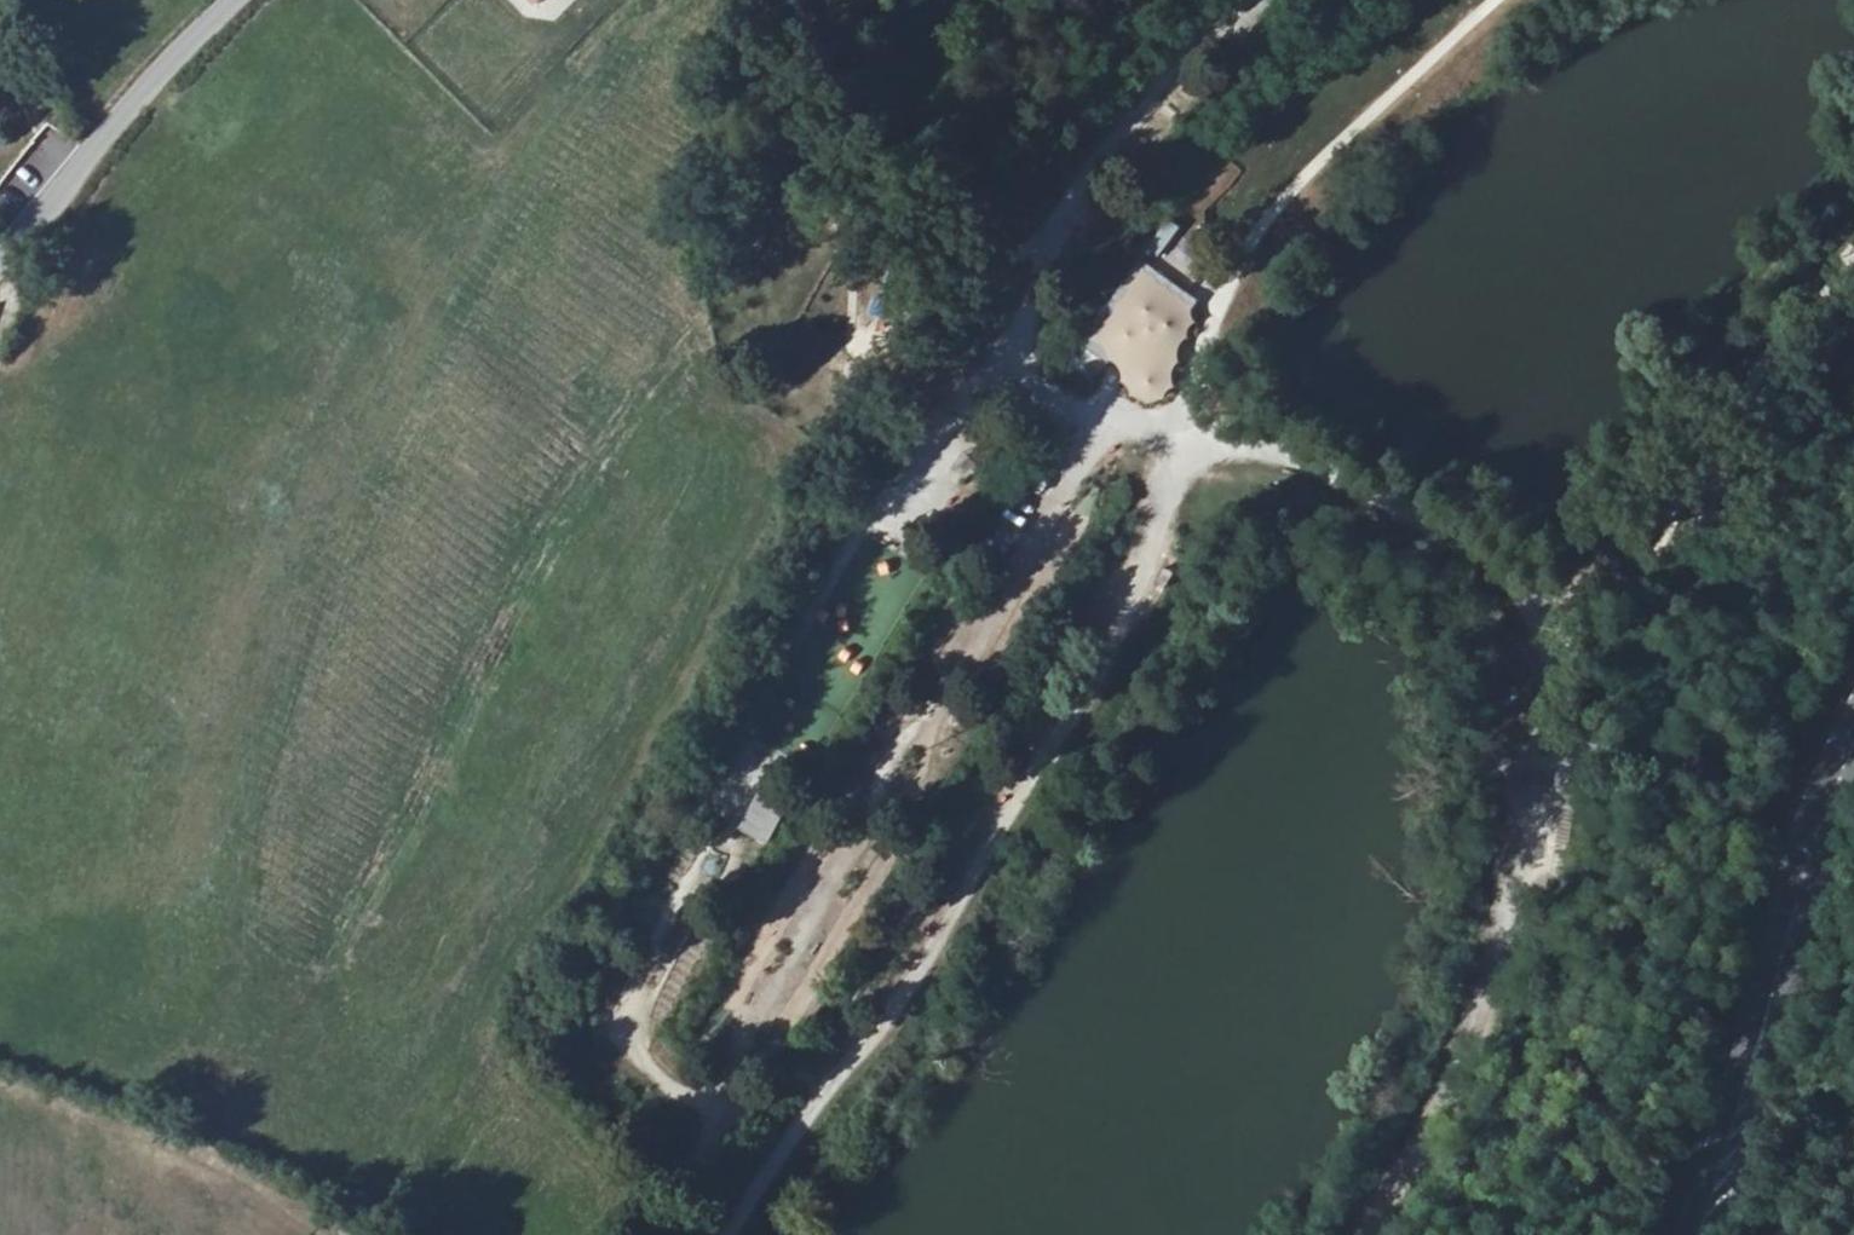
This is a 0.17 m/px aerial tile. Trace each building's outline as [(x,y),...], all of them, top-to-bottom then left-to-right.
[(1154,266),(1143,281),(1178,307),(1189,291),(1154,266)] [(1143,281),(1092,353),(1127,378),(1178,307),(1143,281)] [(734,830),(763,847),(783,814),(754,797),(734,830)] [(877,993),(869,1006),(877,1011),(885,998),(877,993)]
